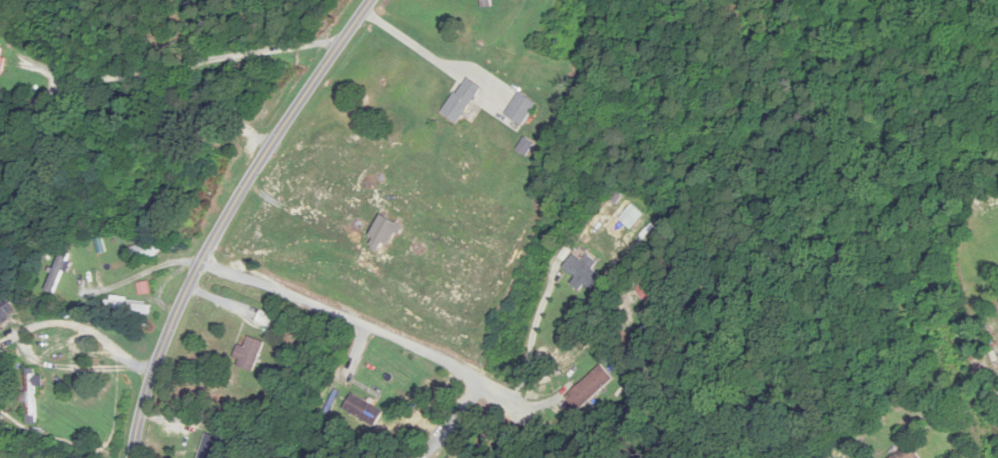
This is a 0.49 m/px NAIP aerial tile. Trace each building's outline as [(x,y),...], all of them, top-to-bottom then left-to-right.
[(481,9),(490,8),(490,0),(481,0),(481,9)] [(443,114),(458,124),(484,89),(469,78),(443,114)] [(524,127),(538,106),(521,94),(506,115),(524,127)] [(520,150),(527,156),(532,149),(525,144),(520,150)] [(132,249),(136,262),(159,256),(156,243),(132,249)] [(592,271),(598,264),(587,256),(583,262),(573,255),(562,270),(591,290),(601,277),(592,271)] [(150,316),(152,305),(109,300),(108,311),(150,316)] [(241,345),(232,363),(253,373),(266,345),(248,337),(243,347),(241,345)] [(44,387),(44,373),(28,373),(29,418),(38,417),(37,387),(44,387)] [(383,411),(351,394),(343,410),(375,427),(383,411)] [(223,439),(205,434),(198,457),(217,457),(223,439)] [(912,444),(893,457),(922,457),(912,444)]
